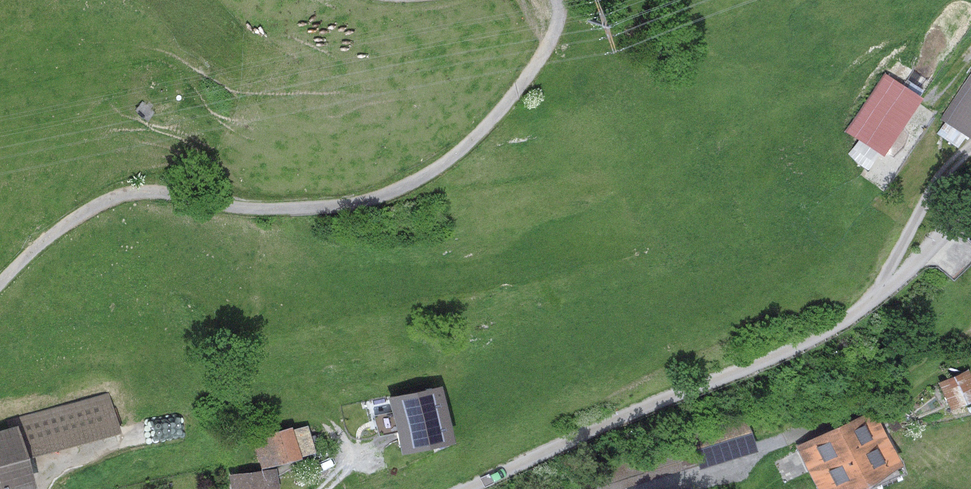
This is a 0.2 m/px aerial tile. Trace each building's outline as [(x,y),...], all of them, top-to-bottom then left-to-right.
[(940,119),(970,140),(970,72),(940,119)] [(923,98),(886,73),(846,131),(884,156),(923,98)] [(154,112),(142,102),(134,111),(146,121),(154,112)] [(939,382),(951,410),(970,402),(970,378),(968,370),(939,382)] [(442,386),(388,397),(400,454),(454,443),(442,386)] [(0,431),(0,488),(34,488),(36,488),(27,459),(121,433),(109,393),(7,421),(9,428),(0,431)] [(901,465),(874,409),(835,428),(862,483),(901,465)] [(744,415),(688,433),(697,461),(753,443),(744,415)] [(291,427),(252,438),(261,468),(315,453),(307,426),(292,430),(291,427)] [(835,428),(796,447),(816,488),(850,488),(862,483),(835,428)] [(229,475),(230,488),(279,488),(276,469),(229,475)]
